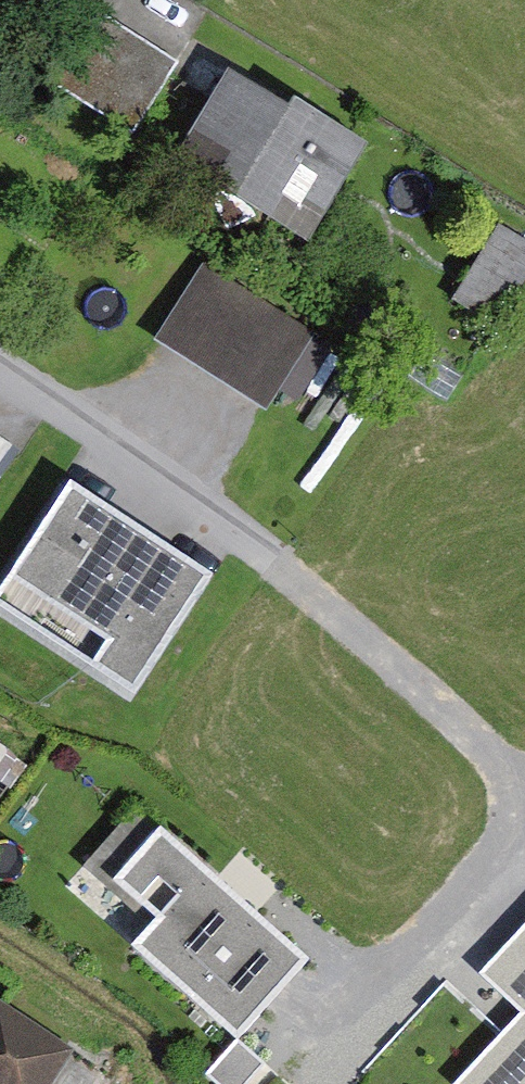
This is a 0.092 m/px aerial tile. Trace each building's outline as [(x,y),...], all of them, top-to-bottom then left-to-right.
[(195,60),(116,9),(69,83),(148,134),(195,60)] [(315,108),(253,71),(200,159),(332,238),(390,142),(320,100),(315,108)] [(517,224),(473,298),(512,321),(524,299),(524,228),(517,224)] [(331,333),(221,265),(176,338),(223,366),(287,405),(331,333)] [(80,493),(0,608),(0,609),(139,702),(219,584),(80,493)] [(132,876),(177,825),(152,804),(103,859),(128,881),(171,919),(175,914),(132,876)] [(255,1037),(326,956),(177,825),(132,876),(175,914),(171,919),(149,944),(255,1037)] [(495,975),(524,1002),(524,942),(495,975)] [(84,1046),(12,998),(0,1016),(0,1083),(2,1083),(59,1083),(84,1046)] [(473,1083),(524,1083),(524,1028),(473,1083)]
